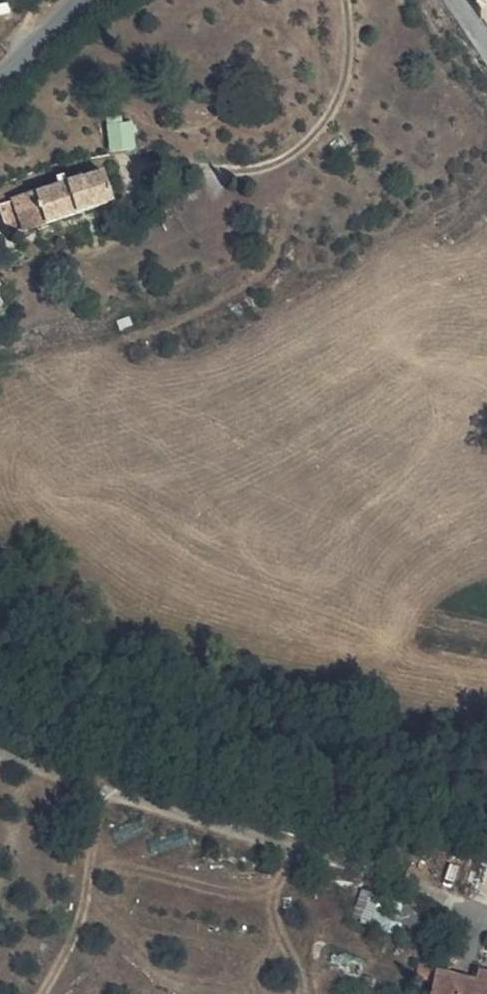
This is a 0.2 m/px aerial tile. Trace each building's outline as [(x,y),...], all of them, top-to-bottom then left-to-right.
[(125,123),(124,115),(109,117),(113,151),(138,149),(135,122),(125,123)] [(107,172),(2,205),(11,232),(115,200),(107,172)] [(394,927),(402,902),(364,890),(356,915),(394,927)] [(479,967),(478,975),(438,966),(433,993),(486,993),(486,969),(479,967)]
